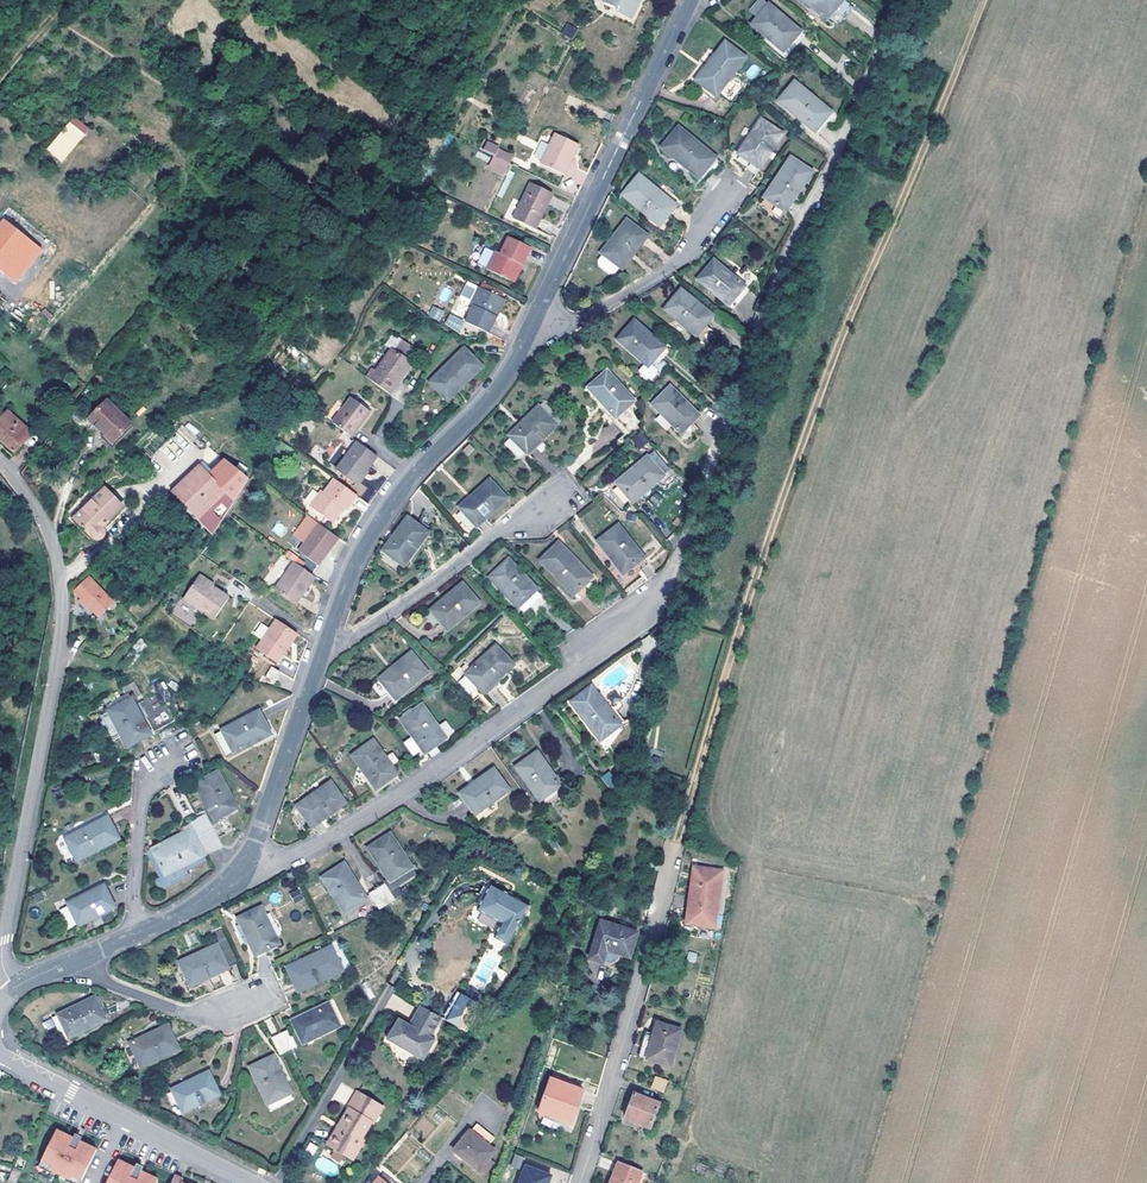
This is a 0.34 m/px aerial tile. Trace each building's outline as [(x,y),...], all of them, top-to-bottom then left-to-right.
[(608,3),(621,9),(619,13),(632,19),(634,15),(637,17),(642,7),(641,1),(641,0),(609,0),(608,3)] [(838,0),(797,0),(825,23),(842,3),(838,0)] [(798,34),(760,1),(750,13),(758,19),(756,21),(752,27),(782,53),(798,34)] [(758,19),(750,13),(748,15),(756,21),(758,19)] [(561,33),(572,39),(578,29),(567,23),(561,33)] [(798,34),(782,53),(786,57),(803,38),(798,34)] [(744,60),(723,44),(694,84),(714,98),(744,60)] [(829,116),(793,85),(776,104),(813,135),(829,116)] [(73,116),(46,149),(62,162),(89,129),(73,116)] [(780,135),(758,122),(736,156),(758,170),(780,135)] [(699,180),(715,160),(678,129),(661,150),(699,180)] [(577,147),(554,135),(539,164),(562,177),(567,167),(564,164),(569,155),(572,157),(577,147)] [(490,141),(489,142),(484,150),(497,156),(500,150),(501,147),(490,141)] [(501,147),(500,150),(497,156),(508,162),(510,159),(512,154),(501,147)] [(564,164),(567,167),(572,157),(569,155),(564,164)] [(491,166),(503,173),(507,167),(508,162),(497,156),(491,166)] [(715,160),(699,180),(703,184),(720,164),(715,160)] [(784,215),(809,175),(788,161),(762,201),(784,215)] [(503,173),(498,183),(503,186),(511,170),(507,167),(503,173)] [(674,208),(638,177),(622,196),(658,226),(674,208)] [(550,195),(528,185),(511,218),(529,227),(535,215),(539,217),(550,195)] [(535,215),(529,227),(533,229),(539,217),(535,215)] [(2,219),(0,221),(0,268),(17,248),(20,250),(28,239),(2,219)] [(645,238),(626,222),(601,253),(602,255),(597,262),(597,266),(609,275),(613,275),(619,268),(621,269),(645,238)] [(531,245),(509,235),(501,251),(495,248),(484,267),(508,279),(517,261),(522,263),(531,245)] [(17,248),(0,268),(0,271),(7,276),(25,255),(20,250),(17,248)] [(517,261),(508,279),(513,282),(522,263),(517,261)] [(743,289),(712,262),(696,281),(727,308),(743,289)] [(483,282),(481,287),(500,297),(503,293),(483,282)] [(481,287),(478,286),(469,303),(473,305),(464,322),(488,334),(496,316),(493,314),(502,298),(500,297),(481,287)] [(743,289),(727,308),(731,311),(747,292),(743,289)] [(708,316),(678,290),(662,310),(692,335),(708,316)] [(493,314),(496,316),(505,299),(502,298),(493,314)] [(427,315),(439,321),(444,311),(432,305),(427,315)] [(449,313),(444,325),(458,332),(464,320),(449,313)] [(662,347),(630,318),(613,338),(644,367),(662,347)] [(386,346),(411,354),(414,344),(390,336),(386,346)] [(479,366),(462,348),(428,382),(446,400),(479,366)] [(368,377),(392,394),(414,364),(393,349),(378,370),(375,368),(368,377)] [(638,409),(604,370),(586,386),(605,410),(602,413),(621,435),(618,438),(622,442),(637,429),(628,419),(638,409)] [(107,380),(97,371),(94,376),(103,385),(107,380)] [(696,416),(668,387),(650,405),(677,434),(696,416)] [(335,424),(351,436),(355,429),(358,431),(371,413),(352,399),(335,424)] [(107,403),(88,421),(98,431),(103,435),(113,444),(131,426),(107,403)] [(554,424),(536,406),(507,434),(520,448),(524,452),(532,445),(538,439),(554,424)] [(98,431),(88,421),(73,408),(65,418),(80,432),(97,433),(98,431)] [(31,434),(6,411),(0,419),(0,440),(3,443),(14,453),(31,434)] [(163,421),(166,429),(175,426),(172,418),(163,421)] [(113,444),(103,435),(100,439),(112,450),(133,428),(131,426),(113,444)] [(635,448),(646,438),(639,431),(628,440),(635,448)] [(514,455),(520,448),(507,434),(506,433),(499,439),(514,455)] [(55,444),(47,438),(41,446),(49,453),(55,444)] [(538,439),(532,445),(538,451),(544,445),(538,439)] [(356,450),(345,464),(340,470),(358,485),(364,476),(367,472),(368,473),(381,457),(378,455),(365,446),(361,442),(356,450)] [(661,475),(645,456),(615,483),(630,501),(661,475)] [(221,459),(205,475),(222,493),(232,502),(247,481),(221,459)] [(196,520),(222,493),(205,475),(197,467),(171,494),(196,520)] [(370,474),(368,473),(367,472),(364,476),(358,485),(360,486),(370,474)] [(360,495),(357,493),(335,478),(326,493),(323,491),(311,508),(334,524),(342,512),(341,511),(344,507),(349,510),(360,495)] [(506,499),(489,481),(460,509),(476,527),(506,499)] [(105,484),(77,513),(97,532),(103,533),(107,532),(109,528),(109,524),(107,520),(124,502),(105,484)] [(212,536),(232,502),(222,493),(196,520),(212,536)] [(427,535),(407,520),(383,552),(403,567),(427,535)] [(338,538),(337,536),(318,523),(299,550),(303,553),(295,565),(311,576),(320,563),(338,538)] [(640,556),(615,524),(596,540),(620,572),(640,556)] [(589,575),(556,541),(538,559),(571,593),(589,575)] [(640,556),(620,572),(625,577),(644,562),(640,556)] [(534,589),(506,560),(488,578),(521,612),(527,606),(535,613),(546,602),(533,589),(534,589)] [(313,578),(311,576),(295,565),(293,564),(274,592),(292,605),(294,606),(313,578)] [(197,573),(194,578),(208,587),(210,584),(212,582),(197,573)] [(589,575),(571,593),(575,597),(593,579),(589,575)] [(112,603),(89,578),(74,591),(81,598),(78,601),(81,604),(84,601),(98,616),(112,603)] [(194,578),(180,599),(213,619),(229,596),(210,584),(208,587),(194,578)] [(477,605),(461,586),(429,611),(445,631),(477,605)] [(132,618),(120,605),(113,611),(125,625),(132,618)] [(258,650),(261,653),(279,665),(299,637),(280,624),(278,622),(258,650)] [(510,665),(493,648),(464,675),(481,693),(510,665)] [(424,672),(407,655),(377,682),(393,700),(424,672)] [(266,680),(274,686),(281,675),(273,670),(266,680)] [(610,714),(588,686),(568,702),(597,739),(617,724),(610,714)] [(159,691),(152,695),(139,701),(155,730),(175,719),(164,700),(160,691),(159,691)] [(150,733),(131,697),(109,710),(128,745),(150,733)] [(443,737),(419,706),(400,721),(424,752),(433,745),(443,737)] [(257,711),(213,734),(225,756),(232,752),(233,753),(269,733),(257,711)] [(610,714),(617,724),(621,721),(614,711),(610,714)] [(395,774),(371,742),(351,757),(375,789),(388,779),(395,774)] [(557,784),(533,751),(514,766),(537,800),(557,784)] [(505,789),(490,769),(458,793),(473,813),(505,789)] [(609,770),(600,778),(611,789),(619,782),(609,770)] [(217,772),(195,784),(213,820),(235,808),(217,772)] [(344,801),(329,781),(296,805),(310,826),(327,814),(344,801)] [(110,811),(68,831),(78,854),(121,834),(110,811)] [(206,855),(215,851),(224,846),(215,830),(208,815),(200,819),(191,823),(198,839),(206,855)] [(155,852),(166,875),(202,857),(191,835),(155,852)] [(374,888),(384,905),(419,884),(388,835),(376,842),(366,848),(387,880),(374,888)] [(362,897),(341,864),(327,873),(319,878),(340,911),(362,897)] [(716,927),(724,870),(695,866),(687,923),(716,927)] [(103,879),(67,896),(77,918),(114,902),(103,879)] [(484,896),(491,884),(485,881),(478,892),(484,896)] [(529,907),(491,884),(484,896),(476,909),(501,923),(493,937),(507,945),(529,907)] [(42,885),(34,888),(37,896),(45,892),(42,885)] [(289,893),(295,903),(304,898),(298,888),(289,893)] [(365,894),(375,910),(384,905),(374,888),(365,894)] [(68,906),(61,908),(68,928),(75,925),(68,906)] [(277,943),(260,906),(238,916),(255,953),(277,943)] [(630,957),(639,931),(602,920),(590,958),(616,966),(620,954),(630,957)] [(239,962),(221,925),(209,930),(216,944),(179,960),(190,984),(239,962)] [(341,968),(330,945),(287,966),(298,988),(341,968)] [(444,1019),(467,1031),(481,1003),(458,992),(444,1019)] [(92,995),(99,1009),(103,1007),(97,993),(92,995)] [(99,1009),(92,995),(46,1018),(57,1040),(103,1018),(99,1009)] [(292,1019),(302,1041),(339,1025),(329,1002),(292,1019)] [(440,1019),(417,1006),(411,1016),(417,1019),(411,1028),(406,1025),(396,1019),(384,1041),(422,1062),(434,1041),(429,1038),(440,1019)] [(417,1019),(411,1016),(406,1025),(411,1028),(417,1019)] [(641,1055),(648,1057),(658,1022),(655,1021),(652,1032),(648,1031),(641,1055)] [(658,1022),(648,1057),(671,1064),(681,1029),(658,1022)] [(176,1046),(165,1024),(129,1041),(140,1064),(176,1046)] [(279,1032),(287,1049),(295,1044),(287,1028),(279,1032)] [(277,1053),(287,1049),(279,1032),(270,1036),(277,1053)] [(288,1092),(271,1054),(248,1065),(265,1102),(288,1092)] [(206,1069),(170,1087),(180,1110),(217,1092),(206,1069)] [(664,1091),(669,1080),(657,1075),(653,1087),(664,1091)] [(572,1123),(584,1089),(552,1077),(539,1111),(572,1123)] [(383,1107),(357,1092),(326,1145),(354,1162),(366,1142),(363,1140),(383,1107)] [(651,1127),(660,1102),(635,1092),(625,1117),(651,1127)] [(71,1132),(54,1125),(39,1156),(50,1160),(49,1164),(52,1165),(66,1171),(69,1173),(70,1170),(81,1174),(95,1143),(78,1135),(70,1154),(62,1151),(71,1132)] [(493,1139),(477,1125),(470,1133),(469,1132),(454,1151),(479,1172),(495,1153),(487,1147),(493,1139)] [(78,1135),(71,1132),(62,1151),(70,1154),(78,1135)] [(522,1168),(526,1156),(516,1152),(512,1165),(522,1168)] [(117,1153),(103,1182),(154,1182),(159,1172),(142,1164),(133,1182),(126,1180),(134,1161),(117,1153)] [(50,1160),(39,1156),(37,1162),(51,1168),(52,1165),(49,1164),(50,1160)] [(142,1164),(134,1161),(126,1180),(133,1182),(142,1164)] [(643,1170),(619,1161),(611,1182),(638,1182),(643,1170)] [(552,1175),(526,1166),(520,1182),(549,1182),(552,1175)] [(69,1173),(66,1171),(65,1174),(79,1180),(81,1174),(70,1170),(69,1173)] [(174,1174),(170,1182),(181,1182),(182,1182),(184,1178),(174,1174)] [(380,1174),(377,1180),(381,1182),(392,1182),(380,1174)]
